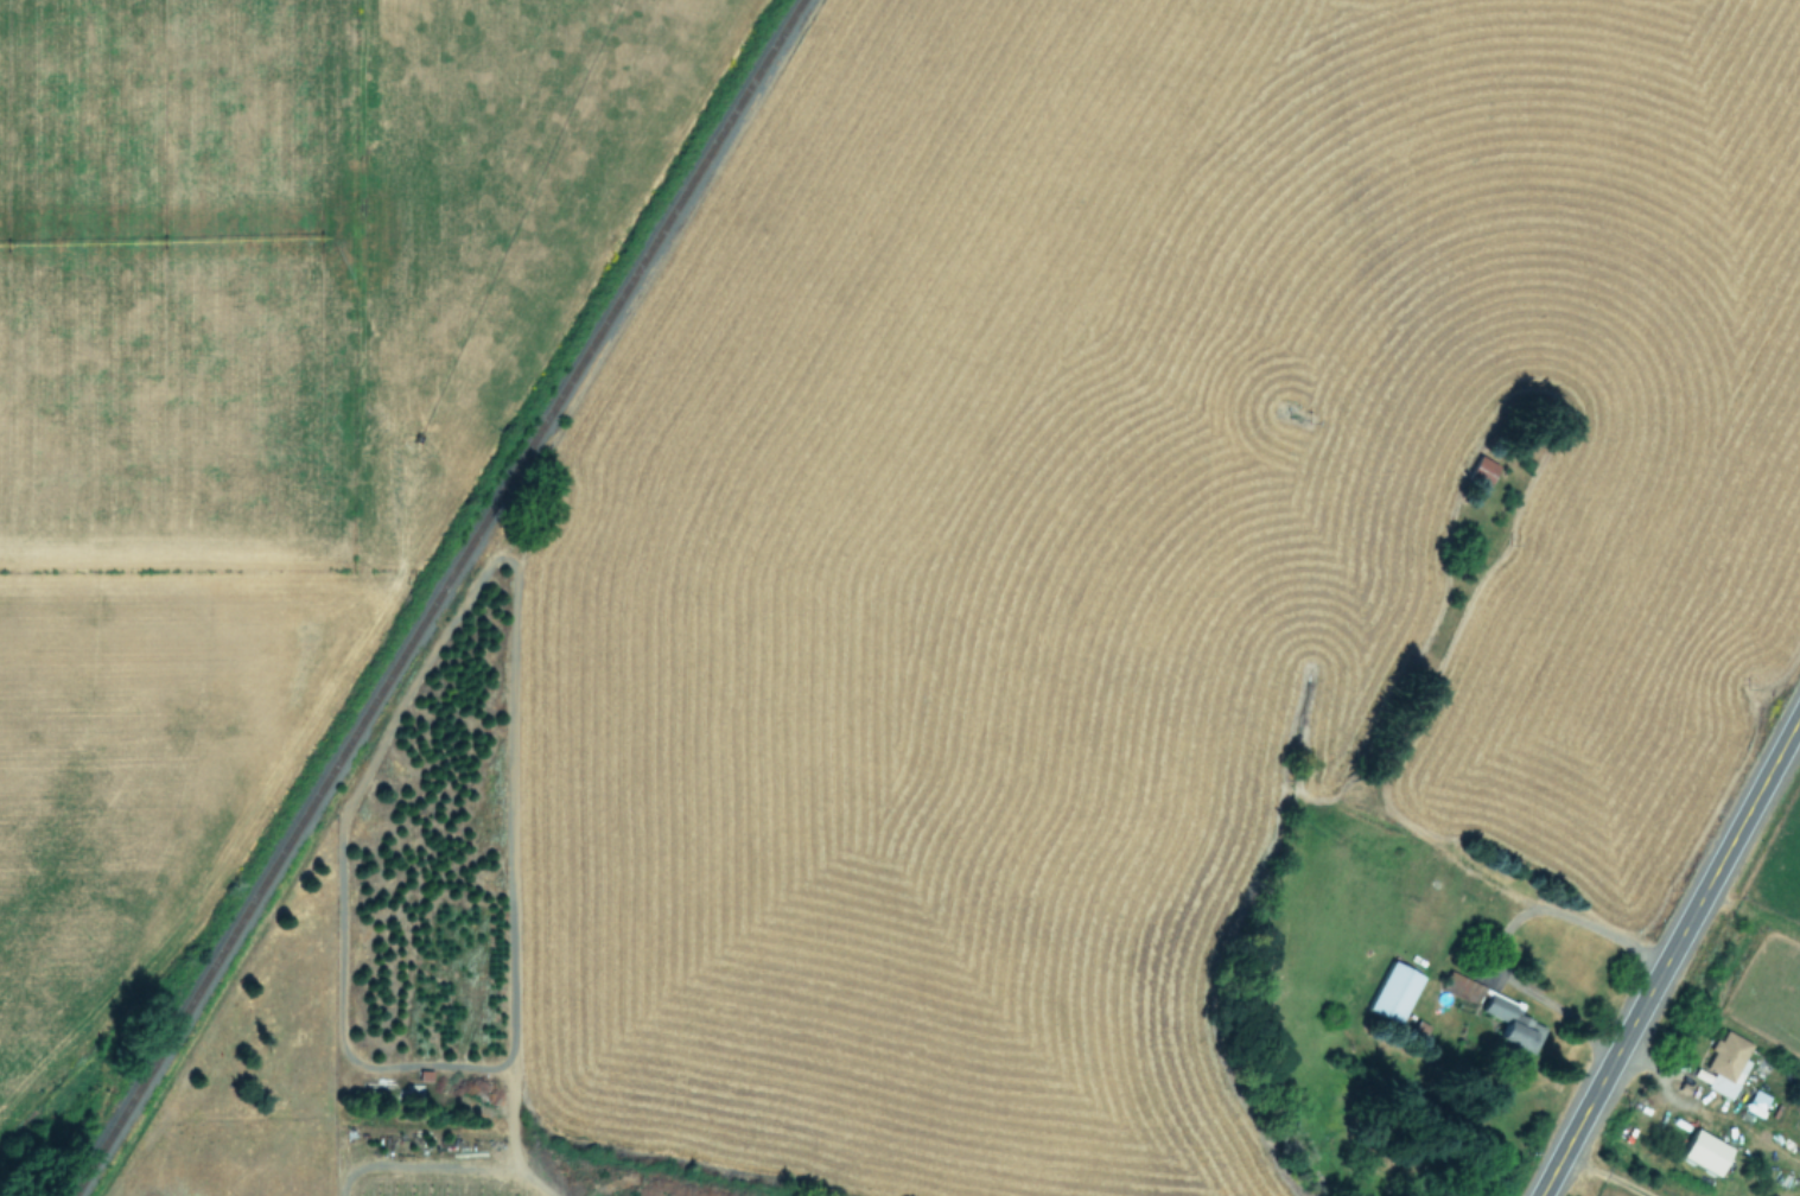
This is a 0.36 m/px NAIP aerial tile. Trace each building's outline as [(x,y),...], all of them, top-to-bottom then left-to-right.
[(1486,492),(1497,465),(1475,456),(1463,484),(1486,492)] [(1363,1010),(1396,1027),(1421,977),(1388,961),(1363,1010)] [(1529,1058),(1546,1021),(1447,975),(1439,991),(1500,1020),(1491,1040),(1529,1058)] [(1704,1090),(1732,1099),(1751,1043),(1718,1031),(1704,1071),(1710,1073),(1704,1090)] [(1713,1178),(1728,1149),(1690,1128),(1674,1157),(1713,1178)]
